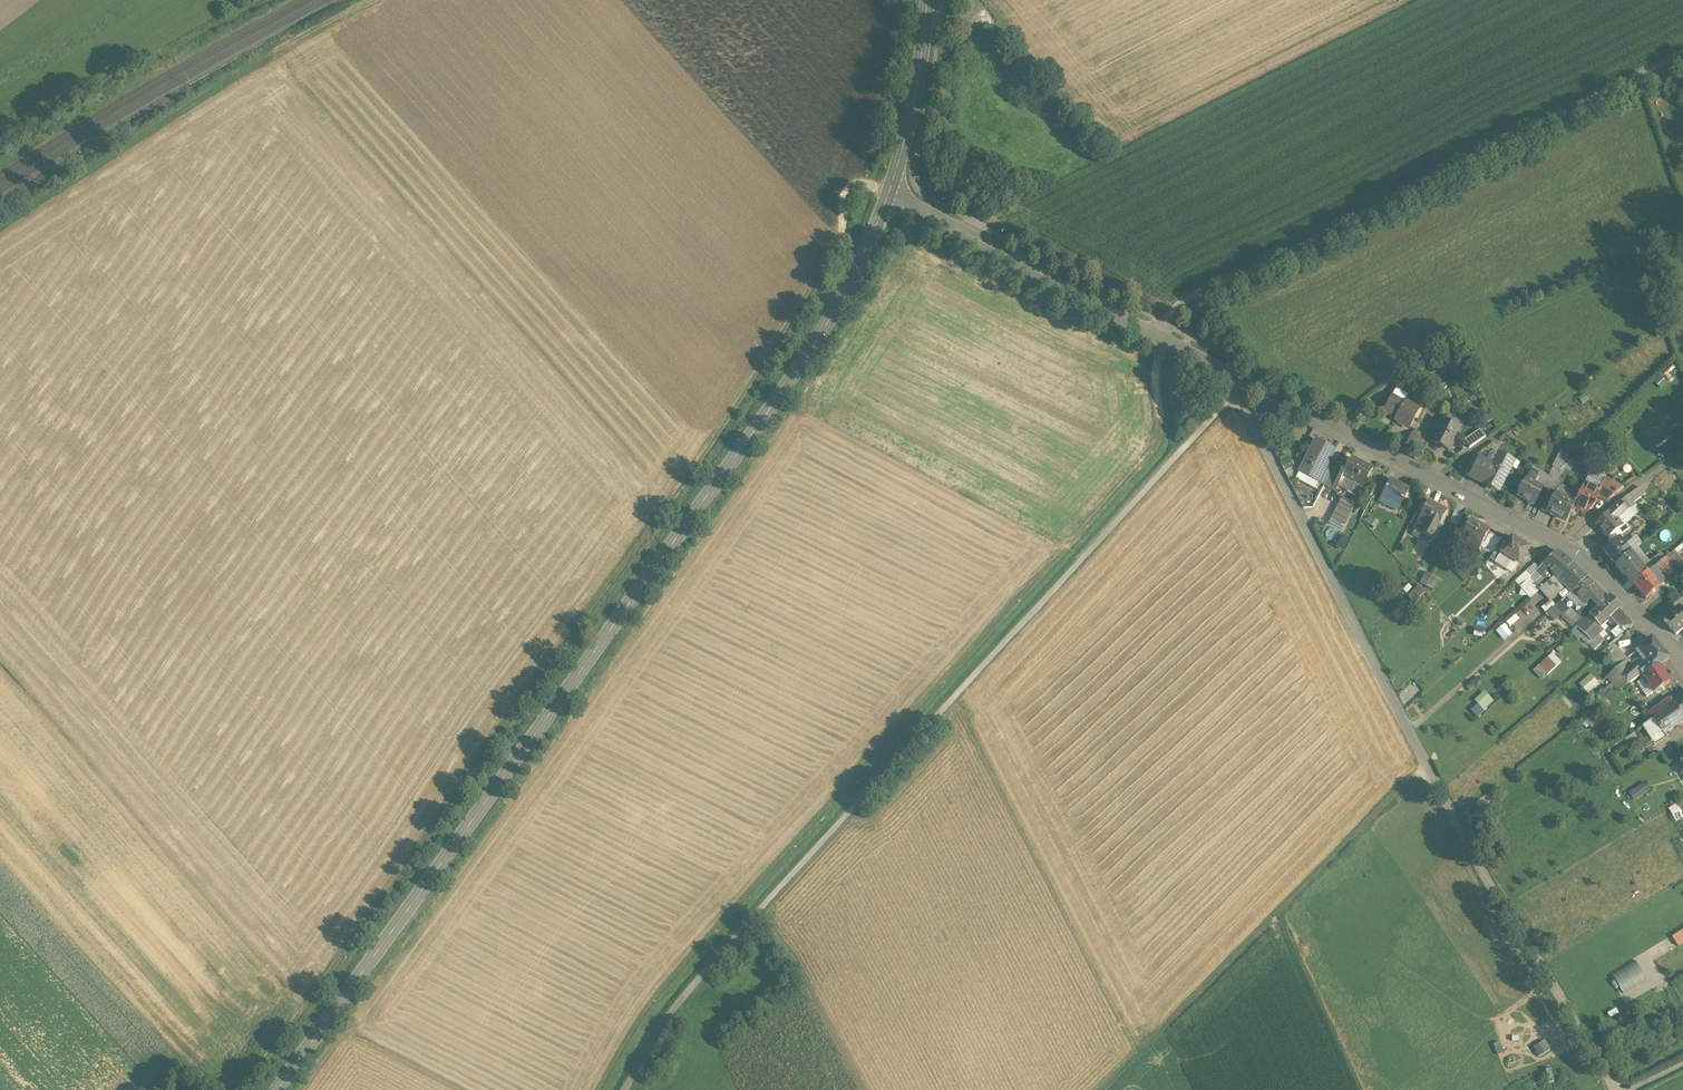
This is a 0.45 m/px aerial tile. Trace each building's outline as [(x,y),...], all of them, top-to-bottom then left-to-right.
[(1419,410),(1404,402),(1402,405),(1390,398),(1383,412),(1395,418),(1394,420),(1409,428),(1419,410)] [(1459,431),(1441,422),(1431,442),(1449,451),(1459,431)] [(1480,430),(1463,441),(1468,449),(1485,437),(1480,430)] [(1424,440),(1412,433),(1405,446),(1418,453),(1424,440)] [(1315,441),(1298,472),(1318,483),(1330,460),(1334,451),(1315,441)] [(1561,471),(1572,458),(1560,450),(1552,466),(1561,471)] [(1492,467),(1479,461),(1471,476),(1492,487),(1494,484),(1499,487),(1512,463),(1498,455),(1492,467)] [(1372,470),(1351,459),(1347,467),(1344,466),(1338,476),(1363,488),(1372,470)] [(1330,460),(1318,483),(1324,486),(1336,464),(1330,460)] [(1559,471),(1553,468),(1547,478),(1554,481),(1559,471)] [(1547,478),(1530,470),(1525,479),(1542,488),(1548,491),(1554,481),(1547,478)] [(1554,481),(1548,491),(1555,494),(1559,486),(1564,474),(1559,471),(1554,481)] [(1542,488),(1525,479),(1517,496),(1534,505),(1542,488)] [(1598,491),(1585,484),(1578,496),(1579,496),(1574,504),(1573,507),(1585,514),(1595,504),(1593,503),(1597,496),(1606,501),(1621,488),(1605,479),(1598,491)] [(1408,491),(1389,481),(1378,502),(1391,509),(1393,505),(1399,509),(1408,491)] [(1559,486),(1555,494),(1574,504),(1578,496),(1559,486)] [(1639,487),(1628,495),(1633,502),(1645,494),(1639,487)] [(1548,491),(1540,509),(1546,511),(1555,494),(1548,491)] [(1574,504),(1555,494),(1546,511),(1565,522),(1573,507),(1574,504)] [(1633,502),(1628,495),(1620,501),(1627,510),(1617,518),(1622,525),(1624,524),(1636,514),(1644,508),(1640,502),(1635,506),(1633,503),(1633,502)] [(1431,500),(1423,496),(1416,509),(1422,512),(1427,503),(1430,504),(1431,500)] [(1354,505),(1341,499),(1329,522),(1342,529),(1354,505)] [(1609,510),(1595,524),(1607,538),(1608,537),(1622,525),(1617,518),(1627,510),(1620,501),(1609,510)] [(1430,504),(1427,503),(1422,512),(1418,520),(1426,524),(1437,530),(1446,512),(1430,504)] [(1463,516),(1454,511),(1448,523),(1457,528),(1463,516)] [(1426,524),(1418,520),(1413,529),(1421,534),(1426,524)] [(1488,531),(1470,520),(1468,524),(1465,522),(1462,528),(1465,530),(1460,538),(1479,548),(1488,532),(1488,531)] [(1437,530),(1426,524),(1421,534),(1432,539),(1437,530)] [(1622,525),(1608,537),(1612,542),(1618,538),(1628,530),(1624,524),(1622,525)] [(1501,539),(1488,532),(1479,548),(1492,556),(1497,547),(1496,547),(1501,539)] [(1510,537),(1504,534),(1501,539),(1496,547),(1502,551),(1510,537)] [(1528,548),(1510,537),(1502,551),(1500,555),(1511,562),(1509,566),(1516,569),(1528,548)] [(1634,537),(1624,546),(1630,553),(1640,544),(1634,537)] [(1612,542),(1602,550),(1615,565),(1630,553),(1624,546),(1618,538),(1612,542)] [(1572,564),(1557,551),(1536,571),(1541,576),(1547,571),(1554,577),(1557,579),(1572,564)] [(1646,573),(1630,553),(1615,565),(1623,576),(1624,576),(1632,586),(1646,573)] [(1664,559),(1656,566),(1655,566),(1659,571),(1667,580),(1682,565),(1672,553),(1664,559)] [(1660,554),(1651,561),(1656,566),(1664,559),(1660,554)] [(1588,577),(1572,564),(1557,579),(1564,586),(1571,593),(1573,592),(1587,578),(1588,577)] [(1646,573),(1632,586),(1640,594),(1639,595),(1640,595),(1641,597),(1642,598),(1643,597),(1645,599),(1658,587),(1650,578),(1659,571),(1655,566),(1646,573)] [(1541,576),(1534,582),(1525,572),(1515,582),(1520,588),(1525,583),(1535,594),(1540,590),(1547,583),(1541,576)] [(1431,576),(1425,573),(1420,584),(1426,587),(1431,576)] [(1557,579),(1554,577),(1547,583),(1540,590),(1548,600),(1556,592),(1557,593),(1564,586),(1557,579)] [(1606,599),(1587,578),(1573,592),(1585,605),(1590,600),(1597,608),(1606,599)] [(1416,580),(1409,587),(1415,594),(1423,587),(1420,584),(1416,580)] [(1621,608),(1609,596),(1606,599),(1597,608),(1589,616),(1587,616),(1600,628),(1610,619),(1618,629),(1627,620),(1619,611),(1621,609),(1621,608)] [(1550,601),(1541,609),(1546,614),(1555,606),(1550,601)] [(1663,621),(1675,634),(1682,628),(1682,613),(1678,608),(1663,621)] [(1582,621),(1570,609),(1561,617),(1573,629),(1582,621)] [(1600,628),(1587,616),(1587,617),(1582,621),(1573,629),(1570,632),(1578,640),(1581,638),(1587,645),(1587,644),(1594,650),(1604,641),(1598,634),(1602,630),(1600,628)] [(1627,620),(1618,629),(1621,632),(1623,634),(1632,626),(1627,620)] [(1502,623),(1493,630),(1502,641),(1510,635),(1502,623)] [(1669,659),(1650,638),(1634,652),(1643,664),(1650,672),(1658,666),(1669,659)] [(1617,648),(1606,657),(1616,668),(1626,659),(1617,648)] [(1560,663),(1552,654),(1547,658),(1556,667),(1560,663)] [(1547,658),(1538,667),(1545,674),(1547,676),(1556,667),(1547,658)] [(1616,668),(1605,677),(1611,684),(1595,697),(1601,705),(1602,704),(1605,701),(1606,701),(1641,675),(1642,677),(1650,672),(1643,664),(1636,669),(1626,659),(1616,668)] [(1650,672),(1642,677),(1653,693),(1669,682),(1658,666),(1650,672)] [(1545,674),(1538,667),(1533,672),(1540,679),(1545,674)] [(1589,673),(1577,685),(1587,695),(1598,683),(1589,673)] [(1483,693),(1473,703),(1483,714),(1493,703),(1483,693)] [(1673,704),(1682,718),(1682,698),(1673,704)] [(1669,699),(1652,711),(1656,716),(1673,704),(1669,699)] [(1654,717),(1664,733),(1665,733),(1682,720),(1682,718),(1673,704),(1656,716),(1654,717)] [(1652,711),(1643,717),(1647,723),(1654,717),(1656,716),(1652,711)] [(1664,733),(1654,717),(1647,723),(1641,727),(1648,738),(1654,746),(1668,737),(1665,733),(1664,733)] [(1645,781),(1628,792),(1634,801),(1651,790),(1645,781)] [(1661,805),(1651,812),(1655,817),(1665,810),(1661,805)] [(1669,811),(1675,823),(1682,818),(1677,806),(1669,811)] [(1658,959),(1682,947),(1677,937),(1653,949),(1658,959)] [(1540,1056),(1553,1051),(1549,1040),(1536,1045),(1540,1056)]
